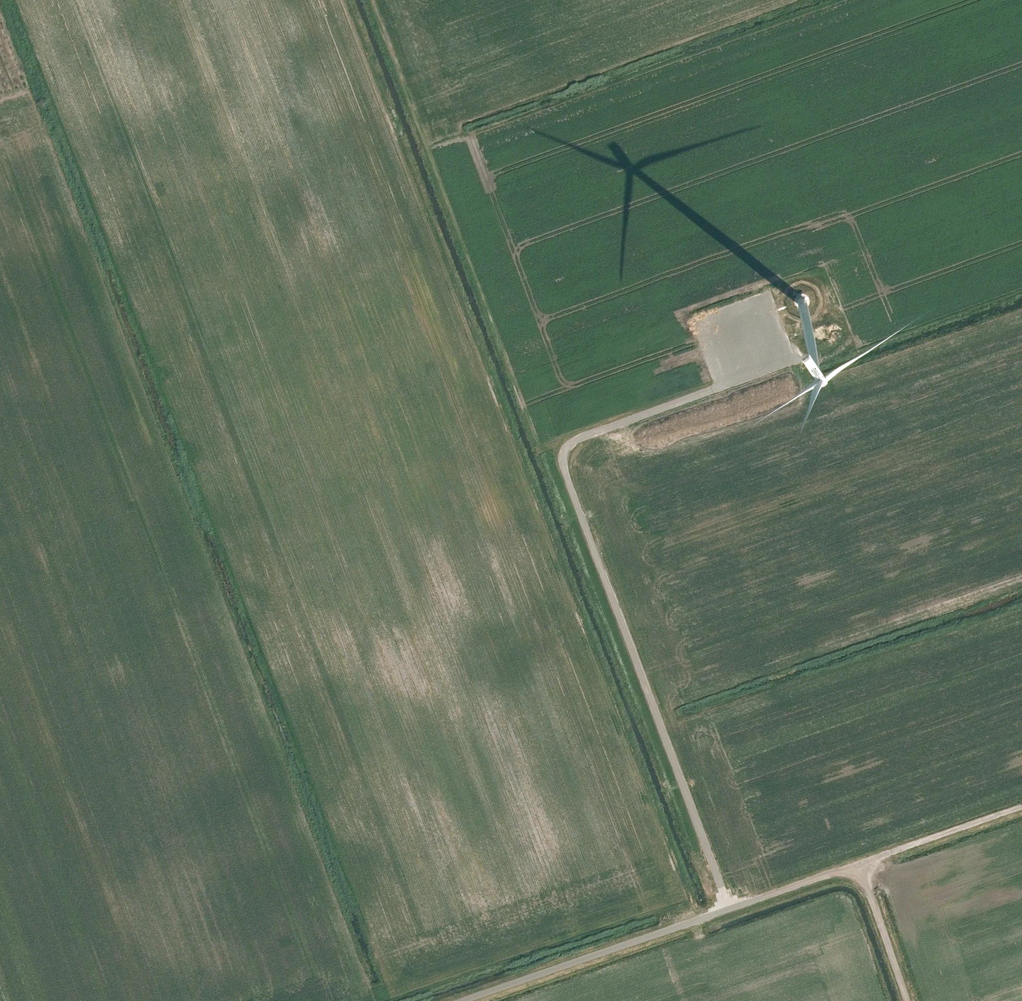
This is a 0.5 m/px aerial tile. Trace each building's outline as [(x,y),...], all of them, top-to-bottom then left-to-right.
[(807,301),(807,300),(807,299),(806,299),(806,298),(805,297),(804,297),(803,296),(802,296),(801,296),(800,296),(799,297),(798,297),(798,298),(797,299),(797,300),(797,301),(797,302),(797,303),(797,304),(798,305),(799,305),(799,306),(800,306),(801,306),(802,306),(803,306),(804,306),(805,305),(806,304),(806,303),(807,303),(807,302),(807,301)]
